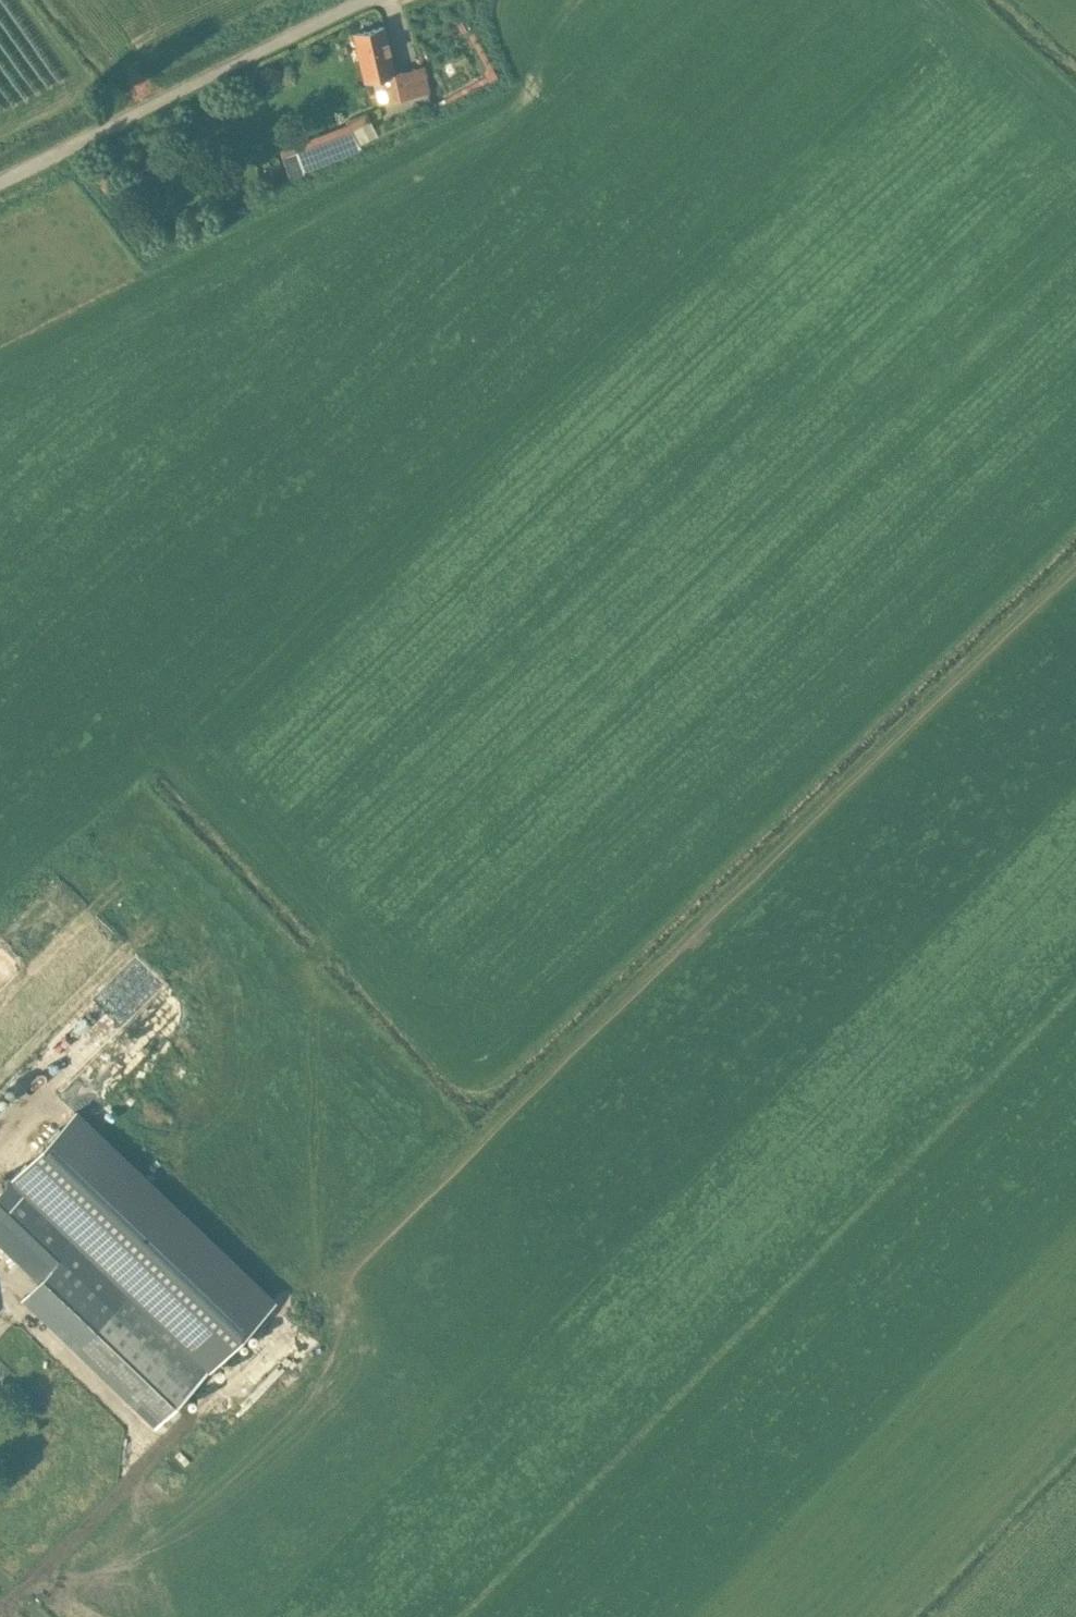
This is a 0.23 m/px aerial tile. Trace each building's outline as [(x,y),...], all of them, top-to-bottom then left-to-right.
[(384,26),(354,33),(365,81),(374,79),(379,102),(421,92),(416,68),(394,72),(384,26)] [(463,52),(453,56),(457,64),(467,59),(463,52)] [(352,124),(295,146),(303,169),(362,147),(358,136),(357,137),(352,124)] [(74,1111),(13,1176),(211,1365),(273,1300),(74,1111)] [(0,1189),(0,1242),(40,1281),(26,1296),(157,1421),(211,1365),(13,1176),(0,1189)] [(31,1394),(19,1406),(28,1416),(40,1403),(31,1394)]
